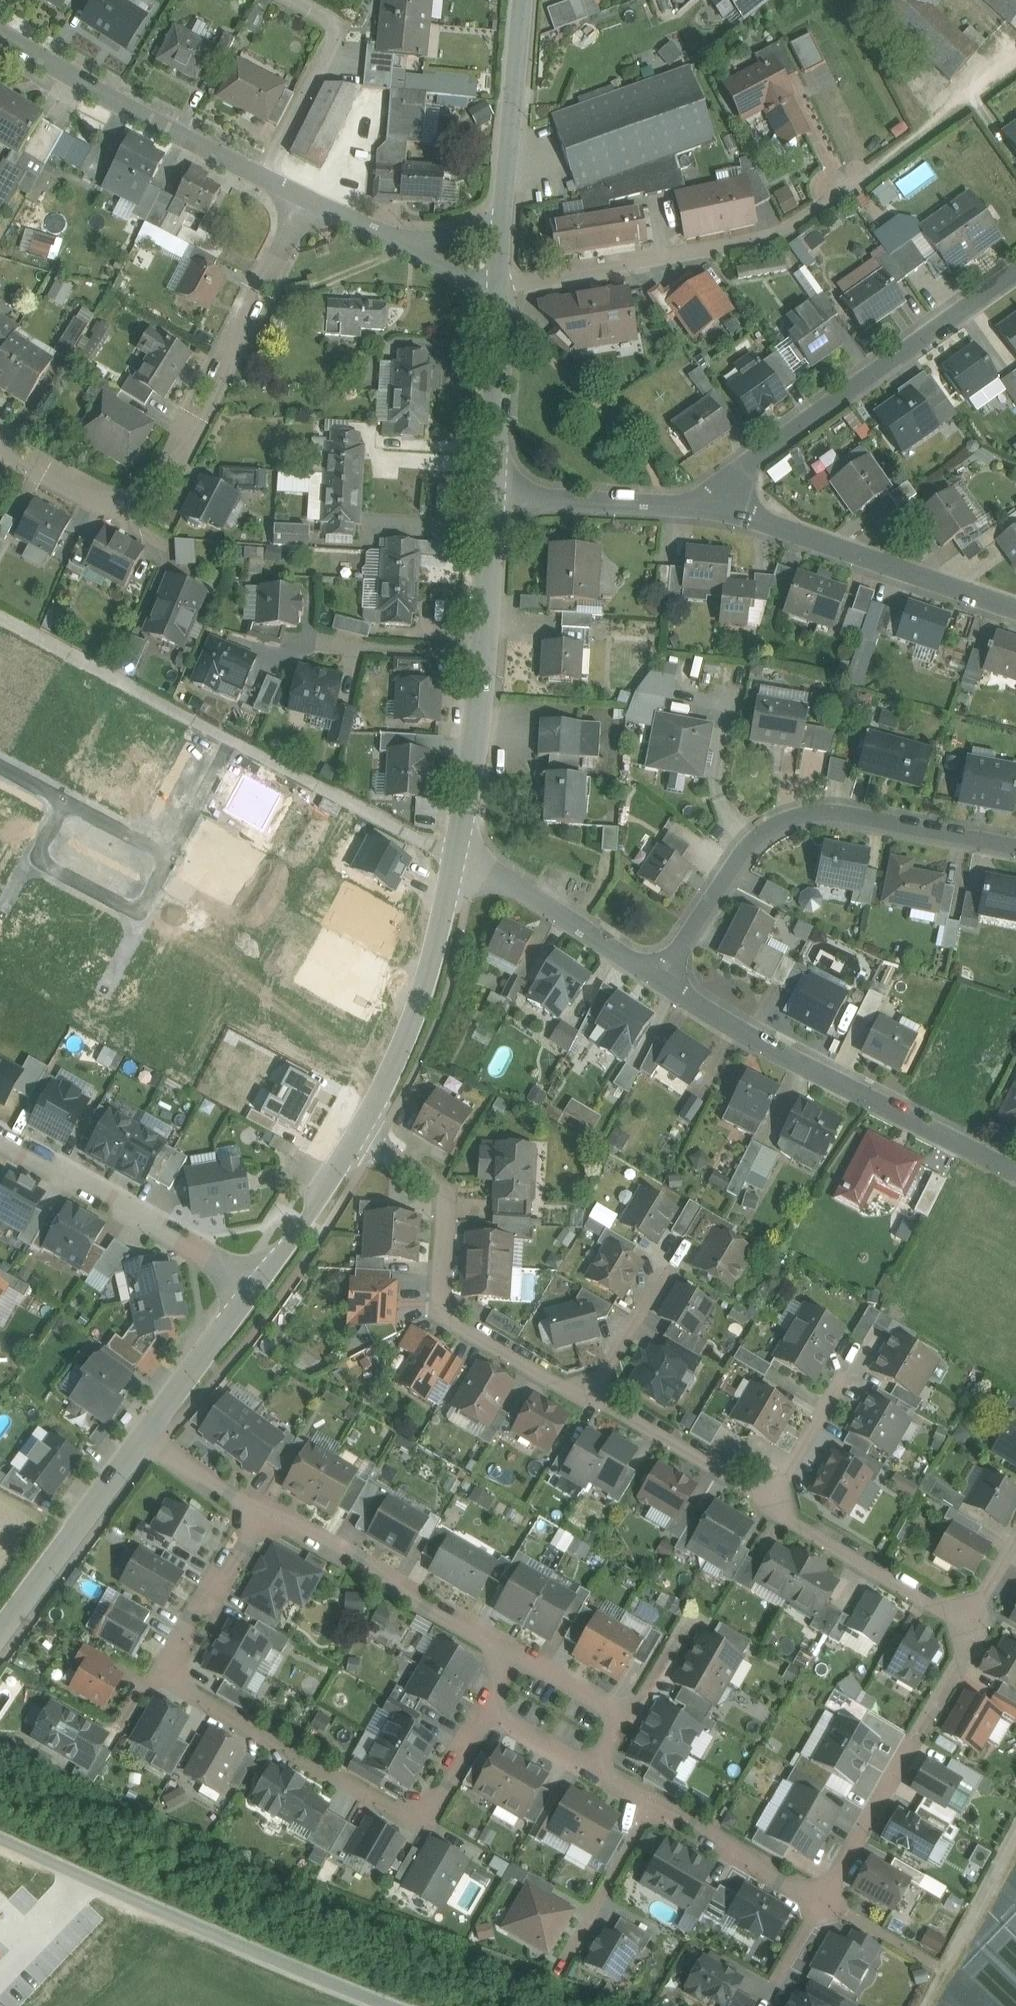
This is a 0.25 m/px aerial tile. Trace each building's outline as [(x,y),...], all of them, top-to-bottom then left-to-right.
[(61,8),(66,0),(48,0),(61,8)] [(94,3),(83,21),(123,47),(143,17),(117,0),(96,0),(94,3)] [(384,21),(426,26),(428,0),(386,0),(384,21)] [(547,8),(555,30),(588,18),(582,0),(570,0),(547,8)] [(724,18),(736,8),(746,19),(771,0),(710,0),(724,18)] [(922,0),(899,0),(883,18),(915,49),(950,82),(978,53),(976,51),(961,37),(932,10),(922,0)] [(932,10),(941,0),(922,0),(932,10)] [(983,1),(1010,25),(1015,18),(1015,0),(984,0),(983,1)] [(255,8),(244,30),(257,36),(268,15),(255,8)] [(426,26),(384,21),(382,45),(381,53),(394,54),(427,57),(427,56),(423,56),(426,26)] [(191,36),(175,28),(159,61),(195,80),(210,51),(189,40),(191,36)] [(985,42),(970,28),(961,37),(976,51),(985,42)] [(225,34),(214,55),(224,60),(235,40),(225,34)] [(806,73),(825,63),(811,34),(792,43),(806,73)] [(781,43),(755,57),(762,69),(772,63),(783,83),(797,76),(781,43)] [(382,45),(368,44),(364,77),(391,79),(394,54),(381,53),(382,45)] [(950,82),(915,49),(903,63),(937,96),(950,82)] [(284,86),(237,63),(219,98),(266,122),(282,90),(284,86)] [(783,83),(772,63),(762,69),(725,87),(743,120),(764,109),(778,135),(774,138),(771,143),(771,147),(772,152),(775,156),(780,159),(785,159),(790,158),(793,155),(796,150),(796,145),(795,140),(806,134),(787,97),(789,95),(783,83)] [(689,68),(554,116),(553,116),(552,116),(578,194),(578,195),(580,195),(642,180),(681,171),(681,169),(678,170),(674,157),(714,143),(717,142),(695,83),(694,83),(689,68)] [(391,79),(364,77),(363,88),(390,91),(391,79)] [(326,85),(291,155),(320,169),(360,89),(326,85)] [(282,90),(266,122),(277,127),(294,95),(282,90)] [(422,94),(393,91),(392,104),(421,106),(422,94)] [(15,146),(20,149),(17,154),(18,155),(29,137),(39,143),(50,125),(16,104),(15,106),(0,96),(0,137),(15,146)] [(421,106),(392,104),(389,140),(378,152),(406,154),(407,143),(422,144),(425,107),(421,106)] [(39,143),(30,159),(44,168),(64,134),(50,125),(39,143)] [(1006,138),(1015,152),(1015,131),(1006,138)] [(38,179),(44,168),(30,159),(39,143),(29,137),(18,155),(17,154),(20,149),(15,146),(6,160),(28,172),(38,179)] [(148,146),(132,137),(115,169),(147,186),(148,185),(161,159),(146,151),(148,146)] [(406,154),(378,152),(376,166),(404,167),(405,165),(406,165),(406,154)] [(6,160),(0,172),(0,223),(18,189),(28,172),(6,160)] [(404,167),(376,166),(375,183),(376,183),(375,199),(441,204),(443,168),(406,165),(405,165),(404,167)] [(175,199),(167,214),(180,220),(187,206),(207,216),(221,189),(206,181),(209,176),(191,168),(175,199)] [(681,171),(642,180),(645,193),(646,196),(685,187),(681,171)] [(770,201),(755,171),(742,174),(743,180),(745,180),(752,210),(770,201)] [(38,179),(28,172),(18,189),(29,195),(38,179)] [(642,180),(580,195),(583,208),(645,193),(642,180)] [(743,180),(712,187),(713,191),(677,199),(686,239),(755,224),(752,210),(745,180),(743,180)] [(148,185),(147,186),(137,205),(132,216),(146,223),(161,192),(148,185)] [(175,199),(161,192),(146,223),(159,230),(167,214),(175,199)] [(954,217),(926,237),(951,273),(999,238),(969,196),(950,211),(954,217)] [(137,205),(123,198),(117,208),(132,216),(137,205)] [(639,210),(553,224),(558,256),(644,242),(639,210)] [(159,230),(177,239),(182,227),(185,223),(180,220),(167,214),(159,230)] [(169,254),(177,239),(159,230),(146,223),(138,238),(169,254)] [(225,245),(198,230),(196,234),(182,227),(177,239),(195,249),(217,261),(225,245)] [(30,255),(58,260),(62,238),(34,233),(30,255)] [(912,241),(889,257),(905,279),(927,263),(912,241)] [(217,261),(195,249),(189,260),(194,263),(194,262),(212,271),(217,261)] [(889,257),(886,253),(874,262),(883,274),(884,274),(894,287),(905,279),(889,257)] [(190,263),(183,260),(168,290),(174,293),(190,263)] [(194,263),(177,295),(207,311),(224,278),(212,271),(194,262),(194,263)] [(883,274),(847,300),(866,328),(904,301),(894,287),(884,274),(883,274)] [(682,280),(663,293),(677,316),(690,335),(698,329),(700,331),(704,331),(713,325),(713,321),(712,319),(728,307),(707,277),(689,290),(682,280)] [(63,303),(70,287),(57,281),(50,298),(63,303)] [(663,293),(659,287),(647,295),(667,323),(677,316),(663,293)] [(627,289),(588,295),(593,327),(596,347),(615,344),(615,340),(635,336),(627,289)] [(838,316),(823,294),(810,303),(826,324),(838,316)] [(588,295),(566,299),(567,307),(565,307),(569,331),(593,327),(588,295)] [(566,299),(538,303),(540,312),(557,329),(579,350),(596,347),(593,327),(569,331),(565,307),(567,307),(566,299)] [(350,303),(328,302),(327,311),(326,333),(326,334),(347,336),(350,303)] [(386,304),(350,302),(350,303),(347,336),(358,337),(359,328),(384,330),(386,304)] [(826,324),(810,303),(792,316),(801,329),(789,338),(810,368),(841,346),(826,324)] [(327,311),(316,310),(314,333),(326,333),(327,311)] [(11,339),(12,339),(15,334),(18,328),(0,317),(0,357),(11,339)] [(75,318),(53,352),(67,360),(88,326),(75,318)] [(93,318),(78,349),(94,357),(110,326),(93,318)] [(1002,332),(1015,351),(1015,322),(1002,332)] [(579,350),(557,329),(549,338),(571,359),(579,350)] [(189,355),(151,331),(139,349),(150,356),(136,379),(135,380),(153,392),(163,398),(189,355)] [(11,339),(0,357),(0,390),(2,391),(5,386),(28,400),(51,363),(12,339),(11,339)] [(975,348),(944,370),(965,399),(966,398),(972,407),(976,407),(979,406),(983,406),(988,403),(989,399),(1003,389),(999,383),(995,377),(975,348)] [(427,353),(398,351),(398,364),(393,363),(393,364),(381,363),(379,393),(391,394),(429,396),(431,366),(426,365),(427,353)] [(797,383),(776,353),(760,365),(781,394),(797,383)] [(760,365),(759,366),(752,356),(736,367),(744,378),(729,389),(752,422),(764,413),(772,408),(772,407),(784,398),(781,394),(760,365)] [(699,369),(688,376),(703,398),(714,390),(699,369)] [(1012,374),(999,383),(1003,389),(1015,407),(1015,379),(1012,374)] [(136,379),(131,376),(121,391),(121,392),(145,406),(153,392),(135,380),(136,379)] [(98,377),(87,393),(98,400),(102,394),(115,402),(121,392),(121,391),(98,377)] [(956,414),(929,377),(909,391),(911,395),(913,393),(937,428),(956,414)] [(909,391),(874,416),(901,453),(937,428),(913,393),(911,395),(909,391)] [(115,402),(102,394),(98,400),(90,414),(97,419),(84,439),(121,463),(130,449),(137,453),(154,426),(115,402)] [(429,396),(391,394),(390,423),(394,424),(393,436),(422,438),(423,426),(427,426),(429,396)] [(728,431),(707,401),(674,425),(674,426),(678,424),(697,451),(694,454),(695,455),(728,431)] [(390,423),(383,423),(382,435),(393,436),(394,424),(390,423)] [(360,434),(331,433),(331,445),(326,445),(324,475),(362,477),(364,447),(360,447),(360,434)] [(628,449),(619,455),(627,468),(636,462),(628,449)] [(865,458),(833,481),(856,514),(889,491),(865,458)] [(258,471),(222,469),(221,483),(219,488),(235,497),(239,490),(257,491),(258,471)] [(278,491),(312,492),(312,475),(278,474),(278,491)] [(362,477),(324,475),(321,524),(326,524),(325,536),(354,538),(355,525),(359,526),(362,477)] [(219,488),(203,480),(195,495),(193,494),(187,506),(189,507),(184,517),(186,518),(187,524),(197,528),(202,527),(204,528),(207,523),(220,529),(236,497),(219,488)] [(907,483),(889,496),(898,509),(916,496),(907,483)] [(974,525),(950,491),(919,513),(943,547),(953,541),(974,526),(974,525)] [(71,520),(34,501),(15,538),(51,558),(71,520)] [(5,516),(0,525),(0,540),(4,542),(15,521),(5,516)] [(974,526),(953,541),(961,552),(975,543),(982,538),(974,526)] [(309,529),(274,527),(274,545),(309,547),(309,529)] [(982,538),(975,543),(982,553),(998,542),(1005,537),(998,527),(982,538)] [(998,542),(998,544),(999,543),(1015,567),(1015,529),(1005,537),(998,542)] [(143,551),(104,531),(96,547),(85,566),(86,567),(124,587),(143,551)] [(96,547),(80,539),(69,564),(84,572),(86,567),(85,566),(96,547)] [(176,564),(196,564),(196,540),(176,539),(176,564)] [(416,542),(387,540),(386,552),(382,552),(380,582),(418,584),(420,554),(415,554),(416,542)] [(280,560),(281,546),(266,545),(265,560),(280,560)] [(249,567),(263,567),(264,547),(249,547),(249,567)] [(598,552),(551,549),(548,600),(550,600),(577,601),(577,615),(592,616),(592,617),(603,617),(603,614),(602,614),(603,603),(595,603),(598,552)] [(727,553),(687,549),(685,569),(683,588),(686,588),(686,585),(705,586),(704,590),(723,591),(724,591),(725,584),(727,553)] [(801,574),(778,565),(774,577),(771,589),(790,596),(792,591),(794,592),(800,575),(801,575),(801,574)] [(670,568),(659,567),(656,590),(668,591),(670,568)] [(685,569),(670,568),(668,591),(668,599),(682,601),(683,588),(685,569)] [(774,577),(755,575),(754,587),(753,602),(767,603),(771,589),(774,577)] [(801,575),(800,575),(794,592),(792,591),(790,596),(785,612),(832,629),(845,591),(801,575)] [(204,593),(169,578),(158,603),(194,619),(204,593)] [(418,584),(380,582),(378,611),(366,610),(366,619),(370,624),(411,626),(411,614),(416,614),(418,584)] [(754,587),(725,584),(724,591),(723,591),(720,623),(747,625),(749,610),(752,610),(753,602),(754,587)] [(299,589),(260,587),(257,622),(257,626),(286,628),(297,628),(298,614),(301,614),(302,600),(299,600),(299,589)] [(577,601),(550,600),(549,613),(562,614),(577,615),(577,601)] [(194,619),(158,603),(145,633),(181,648),(194,619)] [(948,618),(909,604),(905,615),(897,638),(937,652),(948,618)] [(905,615),(883,607),(874,633),(887,638),(888,635),(897,638),(905,615)] [(577,615),(562,614),(562,628),(590,630),(592,630),(592,617),(592,616),(577,615)] [(371,628),(336,618),(333,630),(368,639),(371,628)] [(286,628),(257,626),(257,622),(250,622),(246,636),(281,645),(286,628)] [(590,630),(562,628),(561,644),(545,643),(543,680),(579,682),(579,680),(587,681),(590,630)] [(996,634),(988,655),(983,669),(985,670),(1015,681),(1015,641),(996,634)] [(256,659),(212,641),(193,684),(215,693),(220,681),(243,691),(256,659)] [(973,650),(963,678),(979,684),(985,670),(983,669),(988,655),(973,650)] [(431,661),(395,659),(394,672),(406,673),(405,684),(435,686),(436,674),(430,673),(431,661)] [(340,678),(300,669),(291,710),(314,715),(315,712),(331,715),(340,678)] [(282,684),(267,677),(253,710),(268,716),(282,684)] [(405,684),(399,684),(398,704),(402,708),(401,720),(405,724),(417,725),(421,721),(437,722),(439,686),(405,684)] [(808,707),(757,699),(750,740),(801,749),(801,748),(805,727),(808,707)] [(353,712),(338,708),(329,743),(345,747),(353,712)] [(309,717),(307,726),(330,730),(331,721),(309,717)] [(711,727),(657,717),(652,742),(662,744),(657,770),(701,778),(711,727)] [(600,725),(540,722),(538,757),(558,758),(578,759),(598,760),(600,725)] [(835,732),(805,727),(801,748),(831,753),(835,732)] [(417,737),(381,734),(380,753),(390,754),(390,752),(416,754),(417,737)] [(931,751),(868,734),(868,736),(862,734),(858,750),(863,751),(858,771),(921,788),(931,751)] [(416,754),(390,752),(390,754),(388,796),(425,799),(426,781),(430,782),(431,766),(427,766),(428,754),(416,754)] [(578,759),(558,758),(557,777),(546,776),(543,825),(582,827),(585,779),(577,778),(578,759)] [(847,784),(850,761),(831,759),(828,781),(847,784)] [(967,760),(959,802),(975,805),(975,807),(991,810),(992,808),(1013,812),(1015,798),(1015,770),(967,760)] [(618,829),(603,828),(602,851),(617,852),(618,829)] [(690,847),(669,833),(659,848),(680,862),(690,847)] [(868,854),(825,845),(818,882),(854,889),(861,890),(865,870),(868,854)] [(659,848),(658,847),(657,848),(658,849),(640,877),(639,877),(638,878),(670,899),(671,898),(670,897),(689,869),(690,870),(690,869),(680,862),(659,848)] [(912,863),(892,859),(891,868),(890,867),(883,903),(937,914),(938,913),(943,886),(945,879),(910,872),(912,863)] [(865,870),(861,890),(854,889),(851,903),(870,907),(877,872),(865,870)] [(986,877),(982,896),(979,913),(980,913),(1015,920),(1015,883),(986,877)] [(768,881),(759,898),(782,910),(791,892),(768,881)] [(955,888),(943,886),(938,913),(949,915),(955,888)] [(801,892),(804,912),(823,909),(820,889),(801,892)] [(982,896),(966,893),(961,919),(978,922),(980,913),(979,913),(982,896)] [(775,922),(742,906),(728,935),(734,938),(723,958),(771,982),(784,957),(788,948),(767,938),(775,922)] [(533,937),(503,922),(488,951),(518,966),(533,937)] [(589,977),(571,965),(572,963),(556,953),(537,982),(557,996),(571,1005),(589,977)] [(784,957),(771,982),(783,988),(796,963),(784,957)] [(796,963),(783,988),(796,995),(809,969),(796,963)] [(523,982),(512,976),(501,998),(512,1003),(523,982)] [(557,996),(537,982),(530,992),(551,1006),(557,996)] [(838,999),(807,983),(790,1016),(821,1032),(838,999)] [(884,997),(869,990),(857,1016),(871,1023),(884,997)] [(512,1003),(501,998),(491,993),(486,1005),(507,1015),(512,1003)] [(633,1008),(616,997),(598,1025),(609,1033),(599,1048),(621,1062),(637,1037),(650,1018),(652,1016),(635,1005),(633,1008)] [(650,1018),(637,1037),(652,1047),(656,1039),(662,1026),(650,1018)] [(896,1029),(879,1020),(863,1053),(899,1071),(915,1038),(914,1037),(919,1027),(902,1018),(896,1029)] [(669,1047),(658,1064),(660,1066),(689,1085),(708,1056),(696,1047),(697,1045),(678,1033),(669,1047)] [(594,1045),(578,1034),(569,1052),(583,1062),(594,1045)] [(669,1047),(656,1039),(652,1047),(640,1071),(651,1078),(660,1066),(658,1064),(669,1047)] [(0,1062),(0,1104),(4,1106),(22,1074),(0,1062)] [(629,1091),(639,1070),(622,1063),(613,1084),(629,1091)] [(52,1084),(54,1085),(56,1080),(45,1074),(28,1105),(38,1111),(52,1084)] [(746,1074),(732,1103),(731,1103),(722,1121),(755,1137),(764,1119),(763,1119),(778,1090),(746,1074)] [(31,1124),(66,1142),(87,1104),(76,1098),(78,1094),(65,1088),(63,1091),(54,1085),(52,1084),(38,1111),(31,1124)] [(1000,1117),(1015,1125),(1015,1084),(1000,1117)] [(436,1092),(412,1132),(447,1153),(471,1112),(436,1092)] [(596,1130),(603,1113),(570,1100),(563,1117),(596,1130)] [(823,1116),(798,1103),(780,1139),(805,1152),(799,1163),(815,1172),(841,1122),(824,1113),(823,1116)] [(92,1144),(109,1113),(99,1107),(82,1138),(92,1144)] [(115,1170),(138,1128),(109,1113),(92,1144),(87,1154),(115,1170)] [(138,1128),(115,1170),(142,1185),(147,1177),(164,1145),(165,1144),(138,1128)] [(921,1162),(868,1135),(841,1188),(865,1201),(875,1182),(903,1197),(921,1162)] [(752,1141),(740,1165),(751,1170),(763,1147),(752,1141)] [(164,1145),(147,1177),(157,1183),(175,1151),(164,1145)] [(515,1150),(511,1146),(497,1145),(497,1151),(479,1150),(477,1178),(497,1179),(499,1182),(498,1199),(528,1201),(530,1168),(532,1166),(533,1150),(530,1147),(520,1146),(515,1150)] [(780,1155),(763,1147),(751,1170),(750,1172),(767,1180),(780,1155)] [(243,1161),(218,1165),(226,1213),(250,1209),(243,1161)] [(202,1217),(226,1213),(218,1165),(186,1171),(194,1214),(201,1212),(202,1217)] [(751,1170),(740,1165),(735,1175),(746,1180),(750,1172),(751,1170)] [(933,1173),(914,1211),(927,1218),(947,1180),(933,1173)] [(10,1178),(0,1196),(0,1214),(6,1217),(4,1221),(22,1231),(23,1231),(35,1209),(43,1196),(31,1190),(32,1188),(23,1183),(22,1184),(10,1178)] [(675,1209),(642,1190),(622,1224),(655,1244),(675,1209)] [(748,1191),(731,1221),(742,1227),(759,1197),(748,1191)] [(498,1199),(494,1199),(493,1224),(498,1224),(529,1226),(530,1201),(528,1201),(498,1199)] [(690,1201),(671,1232),(683,1239),(685,1237),(702,1208),(690,1201)] [(388,1204),(360,1202),(359,1215),(367,1216),(367,1215),(387,1216),(388,1204)] [(103,1227),(67,1207),(54,1230),(44,1249),(45,1250),(79,1269),(80,1269),(93,1245),(103,1227)] [(723,1221),(702,1208),(685,1237),(705,1249),(716,1231),(717,1231),(723,1221)] [(35,1209),(23,1231),(22,1231),(17,1240),(31,1248),(31,1247),(44,1224),(48,1216),(35,1209)] [(387,1216),(367,1215),(367,1216),(366,1237),(413,1240),(414,1233),(415,1233),(418,1230),(419,1218),(387,1216)] [(457,1232),(475,1231),(475,1221),(457,1221),(457,1232)] [(44,1224),(31,1247),(43,1253),(45,1250),(44,1249),(54,1230),(44,1224)] [(529,1226),(498,1224),(497,1238),(510,1239),(510,1240),(533,1242),(534,1226),(529,1226)] [(637,1247),(606,1229),(597,1243),(605,1248),(607,1244),(630,1258),(637,1247)] [(717,1231),(716,1231),(705,1249),(695,1267),(731,1288),(752,1252),(717,1231)] [(497,1238),(468,1236),(466,1266),(508,1269),(510,1240),(510,1239),(497,1238)] [(413,1240),(366,1237),(364,1258),(364,1259),(384,1260),(416,1262),(417,1250),(414,1247),(413,1247),(413,1240)] [(115,1276),(130,1251),(115,1241),(106,1252),(94,1270),(110,1282),(115,1276)] [(630,1258),(607,1244),(605,1248),(587,1278),(621,1298),(641,1264),(630,1258)] [(106,1252),(93,1245),(80,1269),(79,1269),(77,1272),(88,1278),(94,1270),(106,1252)] [(126,1267),(141,1263),(138,1257),(130,1251),(115,1276),(122,1306),(138,1302),(135,1289),(131,1290),(126,1267)] [(384,1260),(364,1259),(364,1258),(356,1257),(356,1270),(384,1272),(384,1260)] [(138,1302),(179,1292),(174,1267),(155,1271),(153,1261),(141,1263),(126,1267),(131,1290),(135,1289),(138,1302)] [(508,1269),(466,1266),(464,1296),(506,1299),(508,1269)] [(384,1272),(356,1270),(355,1283),(380,1284),(380,1283),(389,1284),(390,1272),(384,1272)] [(6,1287),(24,1298),(30,1288),(0,1271),(0,1284),(6,1287)] [(380,1284),(355,1283),(353,1322),(372,1323),(392,1324),(395,1284),(389,1284),(380,1283),(380,1284)] [(712,1305),(679,1286),(661,1317),(671,1323),(693,1336),(694,1335),(712,1305)] [(613,1307),(582,1289),(576,1299),(578,1305),(590,1310),(593,1322),(607,1318),(613,1307)] [(179,1292),(138,1302),(140,1314),(137,1315),(142,1338),(155,1335),(169,1332),(166,1322),(185,1317),(179,1292)] [(590,1310),(578,1305),(547,1313),(556,1347),(597,1336),(593,1322),(590,1310)] [(844,1330),(805,1307),(789,1332),(828,1355),(844,1330)] [(869,1307),(851,1338),(862,1345),(880,1314),(869,1307)] [(523,1329),(493,1311),(485,1323),(516,1341),(523,1329)] [(392,1324),(372,1323),(371,1337),(370,1337),(375,1346),(397,1334),(392,1324)] [(693,1336),(671,1323),(663,1337),(670,1341),(691,1353),(700,1339),(694,1335),(693,1336)] [(412,1326),(399,1348),(413,1356),(422,1341),(426,1334),(412,1326)] [(828,1355),(789,1332),(774,1358),(813,1381),(828,1355)] [(155,1335),(142,1338),(134,1349),(145,1357),(157,1341),(155,1335)] [(936,1361),(893,1335),(872,1372),(896,1386),(915,1397),(916,1396),(936,1361)] [(107,1348),(136,1370),(145,1357),(134,1349),(116,1336),(107,1348)] [(413,1356),(400,1377),(413,1385),(409,1392),(424,1400),(437,1378),(449,1357),(422,1341),(413,1356)] [(691,1353),(670,1341),(662,1354),(685,1368),(684,1369),(692,1374),(701,1359),(691,1353)] [(125,1385),(136,1370),(107,1348),(95,1363),(125,1385)] [(662,1354),(651,1348),(629,1386),(663,1406),(668,1397),(672,1400),(680,1400),(683,1393),(680,1387),(675,1384),(684,1369),(685,1368),(662,1354)] [(771,1366),(740,1348),(733,1359),(764,1378),(771,1366)] [(449,1357),(437,1378),(451,1386),(463,1365),(449,1357)] [(127,1386),(125,1385),(95,1363),(94,1362),(82,1378),(87,1381),(74,1399),(107,1423),(122,1404),(116,1400),(127,1386)] [(512,1384),(478,1364),(452,1407),(486,1427),(487,1427),(498,1409),(512,1384)] [(793,1408),(753,1385),(732,1419),(773,1443),(793,1408)] [(915,1397),(896,1386),(890,1396),(899,1402),(916,1411),(923,1400),(916,1396),(915,1397)] [(890,1396),(878,1389),(872,1399),(893,1412),(899,1402),(890,1396)] [(214,1395),(190,1423),(202,1431),(223,1402),(214,1395)] [(255,1418),(227,1397),(223,1402),(202,1431),(201,1433),(204,1435),(205,1440),(212,1445),(217,1444),(229,1453),(255,1418)] [(547,1406),(534,1397),(527,1408),(514,1431),(517,1433),(547,1451),(567,1417),(553,1409),(552,1411),(546,1407),(547,1406)] [(872,1399),(869,1398),(848,1432),(849,1433),(872,1446),(889,1455),(909,1421),(893,1412),(872,1399)] [(508,1415),(498,1432),(512,1441),(517,1433),(514,1431),(527,1408),(516,1401),(508,1415)] [(508,1415),(498,1409),(487,1427),(486,1427),(478,1439),(490,1446),(498,1432),(508,1415)] [(722,1426),(701,1413),(689,1434),(710,1446),(722,1426)] [(994,1450),(1015,1463),(1015,1413),(994,1450)] [(255,1418),(229,1453),(243,1463),(244,1468),(249,1473),(254,1472),(257,1474),(265,1463),(283,1438),(282,1437),(255,1418)] [(577,1447),(562,1473),(563,1474),(584,1486),(580,1493),(581,1494),(589,1480),(588,1480),(609,1445),(608,1445),(599,1439),(598,1435),(590,1431),(586,1432),(577,1447)] [(283,1438),(265,1463),(278,1472),(279,1470),(296,1441),(285,1433),(282,1437),(283,1438)] [(872,1446),(849,1433),(843,1443),(852,1448),(866,1456),(872,1446)] [(53,1438),(24,1476),(23,1477),(42,1491),(50,1497),(79,1458),(53,1438)] [(612,1438),(608,1445),(609,1445),(588,1480),(589,1480),(610,1492),(611,1493),(626,1467),(635,1452),(635,1448),(627,1443),(623,1445),(612,1438)] [(296,1441),(279,1470),(290,1477),(308,1446),(297,1439),(296,1441)] [(567,1441),(549,1472),(560,1479),(563,1474),(562,1473),(577,1447),(567,1441)] [(333,1460),(308,1446),(290,1477),(284,1487),(309,1501),(333,1460)] [(866,1456),(852,1448),(845,1460),(871,1475),(867,1481),(873,1485),(884,1467),(866,1456)] [(845,1460),(833,1453),(810,1493),(822,1500),(821,1501),(823,1506),(829,1510),(835,1508),(835,1507),(847,1514),(867,1481),(871,1475),(845,1460)] [(333,1460),(309,1501),(333,1516),(337,1509),(355,1477),(357,1474),(333,1460)] [(636,1473),(626,1467),(611,1493),(610,1492),(607,1497),(618,1504),(636,1473)] [(693,1486),(660,1467),(648,1488),(643,1489),(639,1496),(640,1502),(647,1506),(652,1504),(673,1517),(674,1517),(684,1502),(693,1486)] [(24,1476),(14,1469),(0,1487),(0,1488),(32,1504),(42,1491),(23,1477),(24,1476)] [(986,1473),(967,1504),(1002,1525),(1015,1501),(1015,1491),(986,1473)] [(355,1477),(337,1509),(349,1516),(351,1512),(366,1484),(355,1477)] [(393,1495),(368,1480),(366,1484),(351,1512),(374,1525),(389,1499),(390,1500),(393,1495)] [(966,1499),(936,1482),(928,1496),(950,1509),(958,1513),(966,1499)] [(390,1500),(389,1499),(374,1525),(368,1536),(406,1557),(427,1521),(390,1500)] [(684,1502),(674,1517),(673,1517),(665,1532),(679,1541),(693,1518),(697,1510),(684,1502)] [(175,1507),(168,1503),(152,1530),(152,1531),(173,1543),(194,1555),(209,1527),(188,1515),(187,1510),(180,1506),(175,1507)] [(703,1524),(688,1550),(688,1551),(706,1561),(733,1514),(715,1504),(703,1524)] [(958,1513),(950,1509),(944,1519),(954,1525),(976,1538),(982,1527),(958,1513)] [(733,1514),(706,1561),(723,1571),(724,1572),(739,1546),(751,1525),(733,1514)] [(679,1541),(674,1549),(685,1556),(688,1551),(688,1550),(703,1524),(693,1518),(679,1541)] [(173,1543),(152,1531),(152,1530),(142,1524),(135,1535),(165,1552),(167,1553),(173,1543)] [(976,1538),(954,1525),(938,1552),(953,1560),(954,1566),(959,1569),(964,1567),(973,1572),(989,1545),(976,1538)] [(436,1530),(422,1554),(432,1560),(446,1536),(436,1530)] [(496,1564),(450,1538),(430,1571),(476,1598),(489,1577),(496,1564)] [(739,1546),(724,1572),(723,1571),(720,1576),(731,1583),(732,1581),(746,1557),(749,1552),(739,1546)] [(799,1561),(776,1547),(764,1567),(756,1581),(757,1582),(786,1599),(809,1560),(802,1556),(799,1561)] [(303,1565),(274,1548),(244,1600),(251,1604),(275,1618),(276,1617),(288,1595),(297,1593),(307,1599),(321,1575),(303,1565)] [(159,1563),(140,1552),(122,1583),(164,1607),(182,1576),(159,1563)] [(167,1553),(165,1552),(159,1563),(182,1576),(187,1565),(167,1553)] [(327,1565),(309,1555),(303,1565),(321,1575),(327,1565)] [(511,1562),(501,1557),(496,1564),(489,1577),(499,1583),(511,1562)] [(764,1567),(746,1557),(732,1581),(751,1592),(757,1582),(756,1581),(764,1567)] [(816,1564),(809,1560),(786,1599),(816,1617),(817,1617),(825,1603),(837,1583),(813,1569),(816,1564)] [(522,1569),(498,1611),(524,1626),(548,1584),(522,1569)] [(548,1584),(524,1626),(549,1640),(562,1618),(573,1599),(548,1584)] [(573,1599),(562,1618),(573,1624),(582,1607),(583,1607),(590,1594),(579,1588),(573,1599)] [(150,1613),(119,1595),(112,1608),(143,1626),(150,1613)] [(347,1611),(359,1612),(360,1596),(348,1595),(347,1611)] [(896,1611),(868,1595),(853,1620),(848,1629),(876,1645),(896,1611)] [(843,1614),(825,1603),(817,1617),(816,1617),(810,1627),(829,1638),(843,1614)] [(275,1618),(251,1604),(245,1614),(258,1622),(276,1632),(279,1626),(278,1619),(276,1617),(275,1618)] [(573,1624),(564,1638),(579,1647),(597,1616),(583,1607),(582,1607),(573,1624)] [(143,1626),(112,1608),(95,1637),(133,1659),(150,1630),(143,1626)] [(843,1614),(829,1638),(839,1644),(848,1629),(853,1620),(843,1614)] [(411,1628),(426,1634),(431,1622),(416,1616),(411,1628)] [(579,1647),(575,1655),(596,1667),(618,1628),(618,1627),(618,1628),(597,1616),(579,1647)] [(276,1632),(258,1622),(251,1634),(272,1646),(270,1650),(280,1656),(290,1640),(276,1632)] [(251,1634),(230,1623),(216,1647),(255,1669),(261,1659),(264,1660),(270,1650),(272,1646),(251,1634)] [(750,1642),(719,1623),(710,1639),(741,1657),(750,1642)] [(457,1640),(432,1626),(425,1638),(435,1643),(436,1643),(451,1651),(457,1640)] [(618,1628),(596,1667),(618,1680),(631,1659),(641,1641),(640,1640),(618,1628)] [(645,1640),(641,1638),(640,1640),(641,1641),(631,1659),(644,1666),(662,1636),(651,1630),(645,1640)] [(920,1630),(918,1633),(913,1630),(906,1641),(888,1672),(887,1673),(914,1689),(937,1650),(936,1644),(928,1639),(930,1636),(920,1630)] [(710,1639),(702,1635),(698,1636),(695,1642),(696,1646),(688,1660),(727,1683),(741,1657),(710,1639)] [(896,1635),(877,1666),(888,1672),(906,1641),(896,1635)] [(451,1651),(436,1643),(435,1643),(421,1668),(463,1692),(478,1667),(451,1651)] [(1004,1643),(997,1656),(992,1652),(982,1669),(987,1672),(986,1674),(1003,1683),(1015,1691),(1015,1650),(1004,1643)] [(86,1646),(76,1663),(85,1668),(89,1661),(95,1651),(86,1646)] [(255,1669),(216,1647),(204,1669),(224,1681),(242,1692),(243,1691),(255,1669)] [(727,1683),(688,1660),(681,1672),(677,1673),(673,1679),(675,1684),(682,1688),(713,1706),(727,1683)] [(89,1661),(85,1668),(73,1688),(104,1706),(120,1679),(89,1661)] [(463,1692),(421,1668),(407,1692),(406,1693),(422,1703),(448,1717),(463,1692)] [(242,1692),(224,1681),(216,1695),(247,1713),(256,1699),(243,1691),(242,1692)] [(1003,1683),(997,1694),(1015,1705),(1015,1691),(1003,1683)] [(422,1703),(406,1693),(407,1692),(396,1686),(390,1698),(416,1713),(422,1703)] [(713,1706),(682,1688),(675,1701),(685,1707),(706,1719),(713,1706)] [(869,1712),(838,1693),(830,1706),(840,1712),(838,1716),(859,1728),(869,1712)] [(997,1694),(990,1705),(1015,1720),(1015,1705),(997,1694)] [(999,1714),(967,1695),(944,1733),(977,1752),(999,1714)] [(416,1713),(390,1698),(382,1712),(392,1718),(393,1717),(414,1728),(421,1716),(416,1713)] [(166,1712),(154,1704),(132,1741),(157,1756),(163,1759),(175,1738),(186,1719),(170,1710),(166,1712)] [(679,1717),(658,1706),(643,1731),(685,1755),(699,1730),(700,1729),(679,1717)] [(706,1719),(685,1707),(679,1717),(700,1729),(699,1730),(710,1736),(716,1725),(706,1719)] [(92,1728),(59,1709),(47,1712),(36,1731),(40,1742),(78,1764),(80,1766),(92,1763),(101,1748),(103,1744),(101,1737),(90,1731),(92,1728)] [(322,1747),(334,1722),(318,1714),(305,1740),(322,1747)] [(859,1728),(838,1716),(825,1739),(866,1763),(880,1740),(859,1728)] [(414,1728),(393,1717),(392,1718),(379,1741),(421,1765),(435,1741),(414,1728)] [(685,1755),(643,1731),(628,1757),(649,1769),(670,1781),(670,1780),(685,1755)] [(243,1749),(211,1732),(187,1773),(222,1793),(227,1785),(245,1753),(242,1751),(243,1749)] [(175,1738),(163,1759),(157,1756),(151,1766),(171,1778),(189,1746),(175,1738)] [(866,1763),(825,1739),(811,1763),(811,1764),(832,1776),(853,1788),(866,1763)] [(421,1765),(379,1741),(366,1764),(365,1765),(384,1776),(407,1789),(421,1765)] [(92,1763),(80,1766),(78,1764),(71,1775),(93,1785),(111,1754),(101,1748),(92,1763)] [(492,1760),(474,1791),(499,1805),(523,1763),(498,1749),(492,1760)] [(245,1753),(227,1785),(237,1791),(255,1759),(245,1753)] [(481,1753),(463,1784),(474,1791),(492,1760),(481,1753)] [(832,1776),(811,1764),(811,1763),(801,1757),(794,1770),(825,1788),(832,1776)] [(384,1776),(365,1765),(366,1764),(356,1758),(348,1772),(378,1788),(384,1776)] [(982,1778),(951,1760),(944,1772),(961,1782),(960,1782),(975,1791),(982,1778)] [(944,1772),(927,1762),(912,1789),(945,1808),(960,1782),(961,1782),(944,1772)] [(547,1777),(523,1763),(499,1805),(523,1819),(541,1788),(547,1777)] [(285,1776),(271,1768),(252,1801),(255,1803),(253,1807),(274,1819),(276,1815),(291,1824),(295,1816),(315,1828),(316,1828),(325,1811),(328,1807),(307,1795),(310,1790),(302,1786),(303,1785),(286,1775),(285,1776)] [(670,1781),(649,1769),(643,1780),(674,1798),(681,1786),(670,1780),(670,1781)] [(825,1788),(794,1770),(786,1783),(796,1788),(797,1788),(818,1800),(825,1788)] [(541,1788),(523,1819),(535,1826),(553,1795),(541,1788)] [(818,1800),(797,1788),(796,1788),(783,1812),(824,1836),(838,1812),(818,1800)] [(594,1805),(572,1792),(566,1802),(549,1831),(572,1844),(594,1805)] [(535,1826),(528,1836),(542,1844),(549,1831),(566,1802),(553,1795),(535,1826)] [(594,1805),(572,1844),(593,1856),(594,1857),(611,1828),(617,1818),(594,1805)] [(950,1826),(919,1808),(913,1819),(940,1835),(940,1836),(943,1838),(950,1826)] [(325,1811),(316,1828),(315,1828),(306,1842),(329,1855),(347,1824),(325,1811)] [(913,1819),(899,1811),(883,1839),(924,1862),(940,1836),(940,1835),(913,1819)] [(824,1836),(783,1812),(769,1836),(789,1848),(810,1860),(824,1836)] [(402,1842),(367,1822),(361,1832),(349,1854),(350,1854),(383,1874),(402,1842)] [(347,1824),(329,1855),(344,1864),(350,1854),(349,1854),(361,1832),(347,1824)] [(611,1828),(594,1857),(593,1856),(592,1859),(606,1867),(624,1836),(611,1828)] [(789,1848),(769,1836),(759,1830),(751,1842),(783,1860),(789,1848)] [(712,1868),(667,1842),(643,1883),(687,1909),(688,1909),(703,1884),(712,1868)] [(431,1846),(408,1887),(440,1905),(463,1865),(431,1846)] [(925,1877),(894,1859),(888,1870),(909,1881),(908,1883),(919,1888),(925,1877)] [(871,1860),(854,1888),(893,1910),(908,1883),(909,1881),(888,1870),(871,1860)] [(555,1888),(529,1873),(522,1885),(528,1888),(528,1887),(549,1899),(555,1888)] [(703,1884),(688,1909),(687,1909),(684,1914),(699,1923),(703,1916),(702,1916),(717,1892),(703,1884)] [(717,1892),(702,1916),(703,1916),(723,1928),(730,1916),(729,1915),(739,1897),(720,1886),(717,1892)] [(549,1899),(528,1887),(528,1888),(517,1907),(519,1915),(509,1931),(547,1953),(571,1912),(549,1899)] [(789,1912),(745,1887),(739,1897),(729,1915),(730,1916),(742,1923),(739,1928),(757,1938),(760,1933),(773,1941),(789,1912)] [(651,1937),(620,1919),(611,1934),(637,1950),(637,1951),(642,1954),(651,1937)] [(611,1934),(604,1931),(597,1943),(596,1942),(590,1952),(592,1953),(585,1965),(617,1984),(637,1951),(637,1950),(611,1934)] [(877,1949),(853,1935),(846,1946),(865,1957),(865,1958),(870,1961),(877,1949)] [(846,1946),(831,1937),(813,1968),(833,1980),(853,1991),(870,1961),(865,1958),(865,1957),(846,1946)] [(703,1958),(686,1987),(689,1989),(686,1994),(700,2002),(703,1997),(719,2005),(726,2005),(735,1992),(741,1980),(703,1958)] [(833,1980),(813,1968),(807,1978),(812,1982),(827,1991),(833,1980)] [(812,1982),(804,1995),(805,1995),(803,1999),(816,2005),(839,2005),(843,1999),(827,1991),(812,1982)] [(735,1992),(726,2005),(754,2005),(755,2004),(735,1992)] [(797,1995),(791,2005),(816,2005),(803,1999),(797,1995)]
